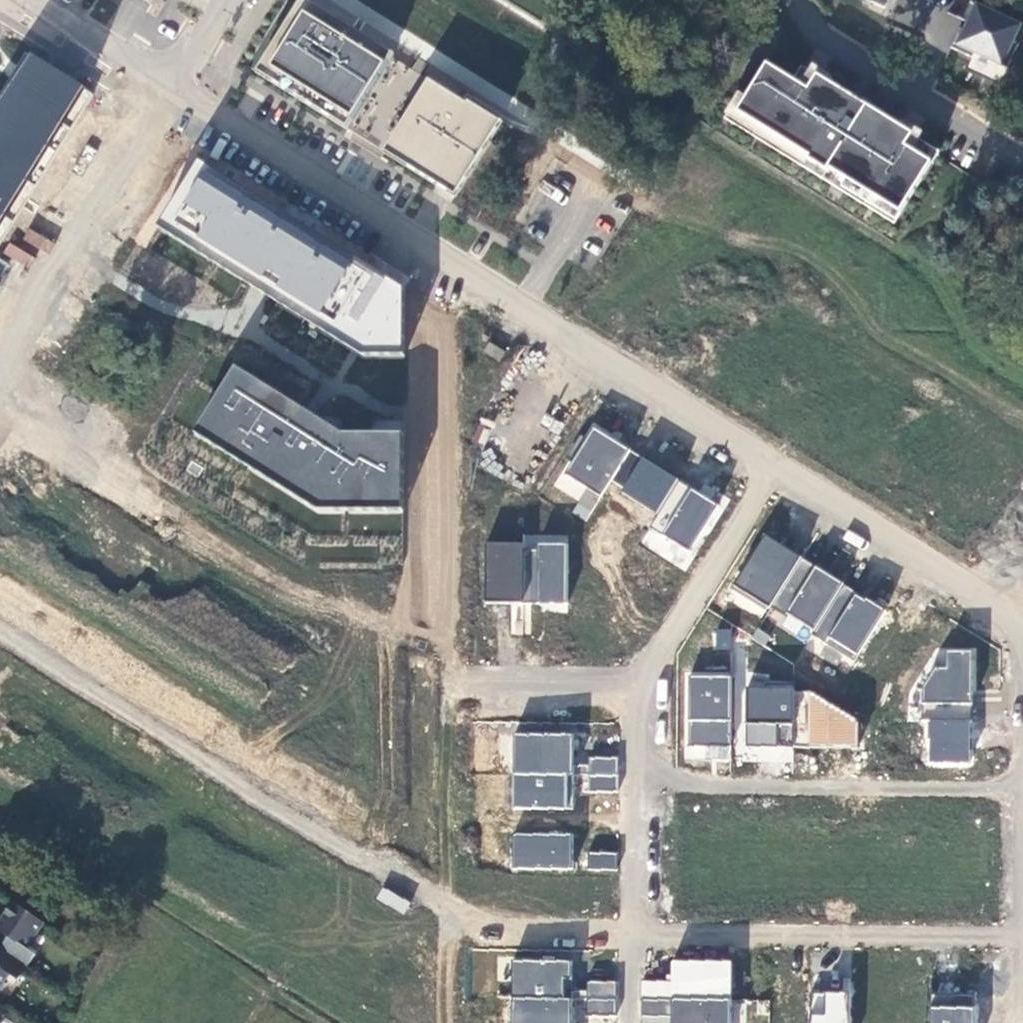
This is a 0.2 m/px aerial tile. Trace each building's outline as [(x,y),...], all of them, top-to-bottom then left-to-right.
[(1022,25),(973,1),(973,0),(954,0),(949,11),(969,21),(965,29),(961,27),(951,46),(973,57),(975,52),(1008,67),(1020,42),(1015,40),(1022,25)] [(304,1),(258,74),(455,197),(501,125),(304,1)] [(95,91),(14,41),(0,64),(0,245),(95,91)] [(828,170),(900,215),(931,165),(905,148),(912,137),(817,77),(808,91),(767,66),(738,113),(809,158),(808,161),(827,173),(828,170)] [(202,168),(160,231),(248,283),(259,290),(357,349),(365,353),(412,357),(414,293),(300,226),(202,168)] [(146,250),(130,278),(165,299),(169,292),(190,305),(205,280),(189,271),(188,274),(146,250)] [(241,373),(196,436),(327,511),(411,512),(412,435),(346,434),(310,413),(241,373)] [(565,476),(601,498),(612,482),(631,452),(595,429),(565,476)] [(631,452),(612,482),(625,490),(622,494),(658,516),(679,482),(631,452)] [(658,516),(650,529),(690,554),(719,507),(679,482),(658,516)] [(734,587),(770,610),(771,609),(802,559),(766,536),(734,587)] [(485,605),(523,605),(523,550),(523,545),(486,545),(485,605)] [(523,550),(523,605),(567,606),(568,552),(568,545),(538,545),(538,551),(523,550)] [(568,552),(567,606),(603,607),(604,566),(586,565),(587,552),(568,552)] [(802,559),(771,609),(786,619),(788,616),(815,632),(844,585),(826,574),(825,576),(816,571),(817,568),(802,559)] [(815,632),(813,636),(855,663),(860,654),(887,613),(867,599),(865,602),(857,596),(858,594),(844,585),(815,632)] [(918,633),(887,613),(860,654),(892,674),(918,633)] [(714,630),(715,649),(731,649),(730,629),(714,630)] [(923,690),(923,722),(928,722),(970,723),(973,723),(973,653),(947,653),(946,670),(936,670),(923,690)] [(689,747),(731,748),(732,678),(689,678),(689,747)] [(778,726),(794,726),(794,693),(794,686),(767,686),(767,690),(747,689),(746,748),(778,748),(778,726)] [(794,726),(794,748),(859,749),(859,723),(812,694),(794,693),(794,726)] [(970,765),(970,723),(928,722),(928,740),(931,740),(930,765),(970,765)] [(778,726),(778,748),(794,748),(794,726),(778,726)] [(514,735),(514,775),(574,775),(589,775),(619,776),(619,758),(589,758),(589,770),(574,770),(574,735),(554,735),(553,740),(545,740),(545,735),(514,735)] [(573,810),(574,775),(514,775),(513,810),(573,810)] [(583,793),(619,793),(619,776),(589,775),(589,792),(584,792),(583,793)] [(724,817),(713,817),(714,836),(725,836),(724,817)] [(815,820),(807,820),(807,835),(815,835),(815,820)] [(770,821),(761,821),(761,838),(770,838),(770,821)] [(513,835),(513,868),(617,871),(618,853),(588,853),(588,862),(573,862),(573,835),(513,835)] [(411,904),(383,889),(377,900),(405,915),(411,904)] [(43,920),(12,899),(0,915),(0,927),(6,931),(0,940),(0,945),(24,962),(33,949),(26,945),(43,920)] [(24,962),(0,945),(0,982),(8,970),(16,974),(24,962)] [(641,1000),(732,1001),(732,960),(673,959),(672,982),(642,982),(641,1000)] [(512,961),(512,999),(572,999),(587,999),(617,1000),(617,982),(587,982),(587,992),(572,992),(572,962),(512,961)] [(930,1022),(975,1022),(975,995),(931,995),(932,980),(930,980),(930,1022)] [(810,1022),(850,1022),(850,994),(810,994),(810,1022)] [(850,994),(850,1022),(890,1022),(890,994),(850,994)] [(572,999),(512,999),(512,1022),(572,1022),(572,999)] [(587,1017),(617,1017),(617,1000),(587,999),(587,1017)] [(642,1017),(678,1018),(678,1022),(732,1022),(732,1001),(641,1000),(642,1017)]
